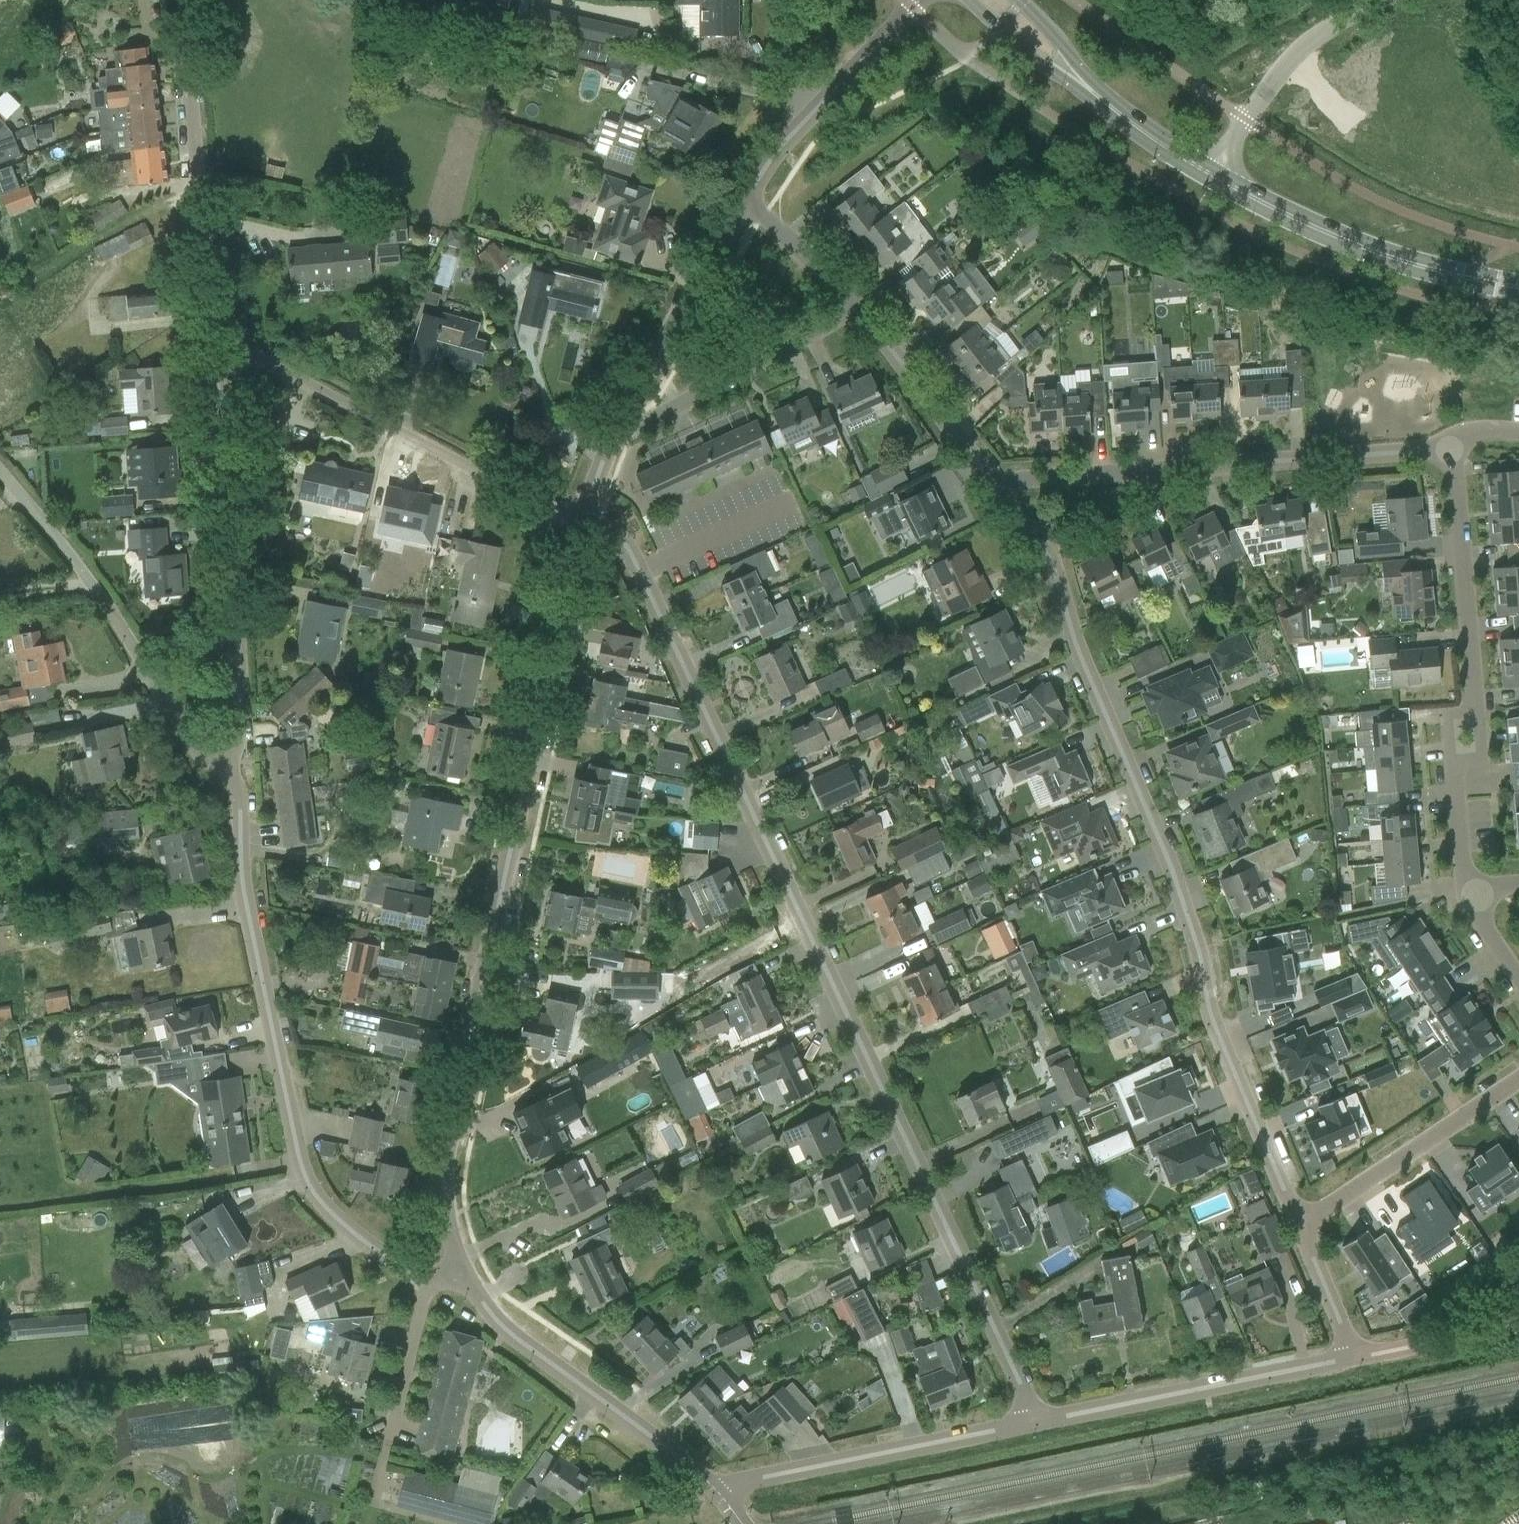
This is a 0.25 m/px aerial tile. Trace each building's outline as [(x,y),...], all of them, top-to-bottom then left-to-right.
[(737,0),(676,0),(676,5),(698,5),(698,36),(737,36),(737,0)] [(162,8),(152,9),(154,30),(164,29),(162,8)] [(605,63),(608,46),(575,39),(572,56),(605,63)] [(54,47),(40,59),(45,65),(59,53),(54,47)] [(149,64),(147,48),(127,50),(114,52),(116,69),(105,69),(106,77),(98,78),(99,90),(155,83),(153,64),(149,64)] [(485,84),(490,64),(480,61),(475,81),(485,84)] [(649,80),(645,95),(647,100),(655,102),(661,114),(665,117),(661,125),(655,135),(697,159),(720,118),(682,96),(678,87),(649,80)] [(98,112),(125,108),(125,106),(157,102),(155,83),(99,90),(96,90),(96,96),(92,101),(97,105),(98,106),(98,112)] [(100,132),(160,124),(157,102),(125,106),(125,108),(98,112),(100,132)] [(604,119),(594,151),(595,152),(606,155),(633,164),(636,156),(645,128),(619,119),(618,124),(604,119)] [(130,150),(131,150),(162,146),(160,124),(100,132),(102,153),(130,150)] [(51,126),(35,127),(36,140),(52,139),(51,126)] [(0,139),(0,164),(21,155),(13,134),(0,139)] [(166,181),(162,146),(131,150),(132,159),(107,162),(105,162),(108,187),(135,185),(166,181)] [(606,155),(602,167),(629,176),(633,164),(606,155)] [(852,243),(858,238),(857,238),(882,219),(881,219),(867,200),(883,188),(878,181),(866,165),(837,188),(846,199),(829,213),(852,243)] [(19,188),(11,166),(0,170),(0,192),(1,195),(19,188)] [(602,225),(594,248),(619,257),(638,263),(644,246),(647,237),(641,235),(636,234),(650,193),(631,186),(606,178),(597,204),(608,207),(613,209),(607,226),(602,225)] [(8,214),(34,204),(27,186),(1,195),(8,214)] [(1006,190),(997,197),(1003,206),(1013,199),(1006,190)] [(86,236),(126,211),(119,200),(78,224),(86,236)] [(961,209),(959,217),(963,221),(973,214),(965,205),(961,209)] [(913,224),(899,206),(887,215),(887,214),(881,219),(882,219),(857,238),(858,238),(880,268),(897,254),(906,266),(911,262),(935,244),(918,221),(913,224)] [(373,243),(406,240),(404,218),(371,220),(373,243)] [(145,222),(123,232),(123,234),(130,249),(130,250),(153,240),(145,222)] [(1021,244),(1034,234),(1026,223),(1013,233),(1021,244)] [(464,250),(468,235),(449,230),(445,244),(464,250)] [(586,243),(566,237),(562,252),(582,257),(584,248),(586,243)] [(906,281),(896,289),(912,309),(912,310),(919,305),(918,304),(940,288),(940,287),(931,277),(945,266),(942,262),(952,254),(947,247),(941,239),(935,244),(911,262),(918,272),(906,281)] [(490,276),(508,260),(493,243),(475,260),(490,276)] [(290,281),(371,274),(369,244),(307,249),(287,250),(290,281)] [(378,265),(400,263),(398,245),(377,248),(378,265)] [(602,264),(604,256),(589,251),(587,259),(602,264)] [(533,270),(520,321),(540,326),(545,307),(573,314),(593,319),(597,299),(601,284),(548,271),(547,274),(533,270)] [(1121,271),(1106,272),(1106,284),(1122,282),(1121,271)] [(940,288),(918,304),(919,305),(934,325),(943,318),(950,328),(952,327),(954,325),(980,306),(984,302),(961,272),(946,283),(946,282),(940,287),(940,288)] [(1153,277),(1153,292),(1165,291),(1164,281),(1164,278),(1153,275),(1153,277)] [(169,315),(167,291),(126,296),(99,298),(101,313),(109,313),(109,322),(169,315)] [(959,336),(943,349),(946,353),(943,355),(952,366),(954,364),(957,368),(989,344),(980,332),(988,322),(990,319),(984,312),(980,306),(954,325),(952,327),(959,336)] [(442,313),(439,320),(423,316),(415,346),(409,365),(429,370),(435,350),(454,355),(452,362),(455,367),(468,371),(473,368),(475,361),(483,363),(488,344),(474,340),(479,323),(442,313)] [(1033,337),(1026,343),(1031,349),(1038,343),(1033,337)] [(989,344),(957,368),(961,372),(958,374),(967,386),(969,384),(972,388),(989,374),(998,386),(1017,368),(1028,356),(1022,348),(1018,351),(1009,358),(995,339),(989,344)] [(1213,367),(1226,366),(1224,340),(1211,341),(1213,367)] [(1226,366),(1238,365),(1237,340),(1224,340),(1226,366)] [(715,357),(725,355),(722,345),(712,347),(715,357)] [(1154,346),(1153,346),(1154,362),(1155,365),(1156,365),(1156,371),(1162,371),(1163,389),(1168,389),(1170,422),(1185,421),(1185,426),(1195,425),(1191,373),(1192,373),(1192,368),(1191,368),(1180,369),(1169,370),(1167,345),(1154,346)] [(1284,379),(1262,381),(1265,420),(1275,419),(1275,414),(1289,413),(1289,409),(1304,408),(1302,382),(1300,356),(1300,350),(1284,351),(1285,367),(1285,371),(1283,371),(1284,379)] [(1128,377),(1110,378),(1110,382),(1113,423),(1119,423),(1120,431),(1147,429),(1146,411),(1159,410),(1158,388),(1156,371),(1156,365),(1155,365),(1129,367),(1130,371),(1130,377),(1128,377)] [(139,370),(123,371),(124,385),(138,384),(140,414),(142,414),(172,412),(172,410),(170,394),(167,394),(165,368),(145,370),(139,370)] [(1006,397),(1025,396),(1023,376),(1017,368),(998,386),(1006,397)] [(1265,420),(1262,381),(1261,369),(1238,370),(1239,382),(1237,382),(1240,416),(1254,415),(1255,421),(1265,420)] [(1219,418),(1217,385),(1221,385),(1220,371),(1192,373),(1191,373),(1195,425),(1205,424),(1205,419),(1219,418)] [(880,398),(869,375),(847,385),(845,380),(826,388),(843,425),(873,411),(877,418),(893,410),(886,395),(880,398)] [(1106,416),(1104,396),(1103,381),(1075,383),(1076,395),(1060,396),(1063,431),(1062,431),(1062,435),(1090,433),(1088,412),(1104,410),(1104,416),(1106,416)] [(1033,403),(1027,404),(1030,434),(1062,431),(1063,431),(1060,396),(1059,383),(1032,385),(1033,403)] [(815,415),(806,397),(772,413),(779,429),(769,434),(776,448),(786,444),(787,443),(793,455),(817,444),(818,447),(822,445),(840,437),(827,410),(815,415)] [(101,437),(128,435),(127,416),(99,418),(101,437)] [(667,498),(770,451),(756,420),(704,444),(700,436),(684,444),(687,451),(635,475),(649,506),(667,498)] [(137,450),(135,450),(139,498),(140,497),(184,494),(182,470),(176,470),(174,447),(137,450)] [(1498,461),(1498,462),(1503,461),(1504,472),(1484,474),(1486,498),(1518,495),(1518,459),(1498,461)] [(301,491),(300,497),(301,497),(331,504),(364,511),(371,476),(337,469),(337,467),(336,464),(335,462),(332,461),(330,461),(328,461),(326,462),(324,464),(323,466),(307,463),(301,491)] [(870,474),(880,494),(907,481),(897,461),(870,474)] [(852,502),(866,496),(860,484),(846,490),(852,502)] [(1344,497),(1343,484),(1330,485),(1330,498),(1344,497)] [(387,488),(377,533),(396,537),(398,526),(417,530),(415,541),(430,544),(438,506),(428,504),(428,503),(428,502),(429,498),(429,499),(429,497),(415,494),(415,493),(414,493),(413,494),(410,493),(406,493),(406,492),(403,491),(402,490),(402,491),(387,488)] [(885,511),(870,518),(880,539),(895,532),(910,524),(918,541),(931,535),(949,526),(930,488),(912,497),(900,503),(893,506),(893,507),(885,511)] [(870,503),(862,507),(868,519),(885,511),(893,507),(893,506),(887,495),(870,503)] [(1518,518),(1518,495),(1486,498),(1488,521),(1518,518)] [(104,516),(132,513),(131,496),(103,499),(104,516)] [(1286,496),(1276,498),(1285,550),(1283,536),(1301,533),(1303,547),(1306,547),(1308,557),(1330,553),(1323,510),(1310,512),(1311,517),(1303,519),(1302,514),(1299,499),(1287,501),(1286,496)] [(1358,557),(1400,553),(1401,553),(1401,552),(1400,540),(1425,538),(1424,520),(1421,521),(1419,497),(1385,500),(1388,531),(1356,534),(1358,557)] [(1234,529),(1247,554),(1252,566),(1263,564),(1262,554),(1285,550),(1276,498),(1265,500),(1266,505),(1254,507),(1256,525),(1234,529)] [(1195,525),(1180,532),(1189,549),(1195,561),(1209,554),(1218,550),(1222,560),(1233,555),(1235,559),(1247,554),(1234,529),(1223,534),(1213,512),(1200,518),(1202,521),(1195,525)] [(1488,521),(1490,545),(1510,543),(1511,555),(1518,554),(1518,518),(1488,521)] [(1179,577),(1181,581),(1186,593),(1199,587),(1194,575),(1176,540),(1165,546),(1156,528),(1131,540),(1140,559),(1128,565),(1132,573),(1144,568),(1154,589),(1179,577)] [(163,529),(129,531),(130,548),(140,547),(141,559),(145,559),(148,596),(182,593),(180,572),(184,572),(182,555),(165,557),(164,545),(163,529)] [(816,533),(803,539),(807,547),(820,540),(816,533)] [(470,544),(453,540),(449,559),(467,563),(460,598),(455,598),(451,619),(486,626),(494,589),(488,587),(496,549),(470,543),(470,544)] [(1352,563),(1351,549),(1337,550),(1338,564),(1352,563)] [(732,608),(764,594),(758,581),(775,574),(764,550),(747,558),(729,566),(734,579),(722,585),(732,608)] [(977,579),(964,551),(932,566),(921,572),(930,592),(937,588),(950,614),(989,595),(980,577),(977,579)] [(343,552),(339,568),(350,571),(355,556),(343,552)] [(1114,569),(1106,553),(1080,565),(1097,599),(1110,592),(1112,596),(1117,594),(1120,601),(1138,592),(1133,582),(1124,564),(1114,569)] [(1518,590),(1518,554),(1511,555),(1512,567),(1492,568),(1494,592),(1518,590)] [(1388,561),(1380,562),(1382,593),(1391,593),(1393,619),(1398,619),(1398,623),(1412,621),(1412,617),(1432,616),(1430,587),(1428,570),(1409,572),(1408,559),(1388,561)] [(852,563),(841,569),(848,583),(859,578),(852,563)] [(1338,573),(1324,575),(1326,587),(1327,587),(1338,585),(1339,585),(1338,573)] [(368,588),(370,578),(358,576),(356,586),(368,588)] [(841,587),(829,593),(834,602),(846,597),(841,587)] [(1494,592),(1496,616),(1517,614),(1518,626),(1518,590),(1494,592)] [(859,617),(873,611),(864,591),(850,597),(859,617)] [(770,607),(764,594),(732,608),(743,632),(756,626),(762,639),(797,623),(786,599),(770,607)] [(354,597),(351,611),(379,616),(382,603),(354,597)] [(1287,608),(1282,597),(1271,602),(1277,613),(1287,608)] [(332,660),(342,609),(308,602),(298,653),(332,660)] [(1304,603),(1278,614),(1287,644),(1307,643),(1304,603)] [(947,679),(956,698),(983,685),(988,682),(992,680),(1010,672),(1004,659),(1022,650),(1003,611),(985,619),(972,626),(986,655),(983,657),(974,666),(947,679)] [(635,658),(638,640),(631,639),(631,638),(617,635),(620,621),(596,615),(593,629),(605,632),(603,642),(602,642),(598,662),(603,663),(602,670),(628,675),(646,679),(647,674),(625,670),(628,657),(635,658)] [(440,632),(442,621),(425,618),(423,629),(440,632)] [(1331,623),(1318,625),(1320,638),(1332,636),(1331,623)] [(1359,625),(1353,632),(1360,638),(1366,631),(1359,625)] [(1518,626),(1518,638),(1499,640),(1501,664),(1518,662),(1518,626)] [(437,650),(440,637),(407,630),(404,644),(437,650)] [(37,632),(14,636),(24,686),(0,692),(0,709),(50,700),(46,684),(63,681),(58,656),(63,655),(61,643),(40,647),(37,632)] [(1217,673),(1253,656),(1242,632),(1206,649),(1217,673)] [(1394,653),(1393,640),(1368,642),(1370,668),(1389,666),(1391,686),(1404,685),(1409,688),(1418,687),(1422,684),(1438,682),(1435,649),(1394,653)] [(774,700),(792,692),(803,687),(785,646),(756,660),(774,700)] [(1137,679),(1166,666),(1157,646),(1128,659),(1137,679)] [(1306,648),(1296,649),(1297,661),(1297,668),(1314,666),(1312,647),(1306,648)] [(470,705),(479,658),(448,651),(438,699),(470,705)] [(897,677),(904,662),(892,656),(885,671),(897,677)] [(1501,664),(1503,688),(1518,686),(1518,662),(1501,664)] [(298,722),(297,717),(332,684),(315,666),(269,709),(286,727),(289,744),(270,747),(284,847),(316,842),(301,742),(301,743),(300,737),(302,737),(303,736),(304,735),(305,734),(306,733),(306,732),(307,730),(307,729),(306,727),(306,726),(305,725),(304,724),(302,723),(301,722),(299,722),(298,722)] [(821,698),(851,685),(844,668),(814,682),(821,698)] [(1215,686),(1207,668),(1189,676),(1187,672),(1149,688),(1150,692),(1143,695),(1145,700),(1148,699),(1151,707),(1148,708),(1150,713),(1158,710),(1165,726),(1180,720),(1181,723),(1189,720),(1198,716),(1197,713),(1203,710),(1196,694),(1215,686)] [(624,696),(628,675),(602,670),(600,681),(594,680),(589,703),(647,715),(648,714),(650,701),(624,696)] [(1020,692),(1015,683),(987,697),(996,716),(1004,713),(1008,721),(1014,718),(1023,736),(1044,726),(1049,732),(1064,718),(1057,709),(1060,707),(1049,684),(1043,687),(1041,683),(1029,693),(1026,689),(1020,692)] [(401,711),(404,698),(387,695),(385,708),(401,711)] [(645,727),(647,715),(589,703),(584,726),(616,732),(618,722),(645,727)] [(661,703),(658,716),(671,719),(684,721),(678,707),(673,706),(661,703)] [(807,725),(789,733),(799,755),(826,743),(848,733),(841,716),(835,703),(811,714),(815,721),(807,725)] [(1211,741),(1258,721),(1252,706),(1205,726),(1211,741)] [(429,754),(426,770),(435,772),(437,773),(444,778),(458,781),(459,777),(461,778),(471,730),(472,727),(478,728),(480,718),(456,713),(437,709),(433,709),(431,708),(428,723),(435,724),(429,754)] [(963,708),(952,714),(959,729),(970,723),(963,708)] [(1358,730),(1354,731),(1356,748),(1362,748),(1405,744),(1403,720),(1391,721),(1390,709),(1357,712),(1358,724),(1358,730)] [(856,725),(854,726),(856,729),(861,740),(884,730),(877,715),(856,725)] [(1319,729),(1328,728),(1327,715),(1318,716),(1319,729)] [(1506,719),(1506,727),(1515,727),(1516,743),(1518,742),(1518,716),(1506,719)] [(4,747),(35,741),(32,722),(1,729),(4,747)] [(88,757),(71,761),(77,786),(94,782),(105,780),(124,775),(120,758),(118,746),(125,745),(120,726),(101,730),(83,734),(88,757)] [(954,749),(965,744),(957,726),(946,731),(954,749)] [(871,752),(881,746),(877,737),(866,742),(871,752)] [(1180,796),(1198,788),(1222,779),(1205,738),(1167,753),(1176,774),(1171,776),(1180,796)] [(1508,743),(1510,764),(1518,763),(1518,779),(1518,742),(1516,743),(1508,743)] [(1090,778),(1085,767),(1081,767),(1074,751),(1072,752),(1070,755),(1071,757),(1065,759),(1059,744),(1040,752),(1006,766),(1013,782),(1035,773),(1042,776),(1052,801),(1071,793),(1089,785),(1088,781),(1090,778)] [(1405,744),(1362,748),(1364,770),(1376,769),(1407,766),(1405,744)] [(682,777),(687,754),(669,750),(659,748),(654,771),(682,777)] [(1336,750),(1327,751),(1328,763),(1337,762),(1336,750)] [(974,760),(950,771),(961,795),(965,793),(972,798),(979,795),(987,812),(994,827),(1003,823),(984,782),(980,772),(974,760)] [(574,778),(569,802),(621,813),(623,803),(618,802),(624,772),(610,769),(611,768),(608,768),(608,770),(590,766),(591,764),(588,764),(584,780),(574,778)] [(1366,792),(1364,793),(1364,794),(1365,806),(1398,803),(1397,791),(1409,790),(1407,766),(1376,769),(1378,791),(1366,792)] [(847,767),(811,783),(824,811),(859,795),(847,767)] [(1003,780),(998,768),(982,775),(988,787),(1003,780)] [(1242,844),(1232,819),(1243,815),(1238,804),(1275,788),(1268,772),(1200,800),(1205,812),(1194,816),(1201,833),(1202,832),(1206,840),(1204,841),(1211,857),(1230,849),(1231,851),(1234,850),(1233,848),(1242,844)] [(341,815),(365,812),(363,795),(374,794),(372,779),(352,781),(353,794),(339,795),(341,815)] [(457,830),(462,806),(412,795),(402,844),(436,851),(440,827),(457,830)] [(1340,795),(1331,796),(1332,808),(1341,807),(1340,795)] [(690,796),(687,813),(705,817),(709,800),(690,796)] [(569,802),(564,826),(576,828),(575,838),(575,842),(596,844),(596,843),(607,845),(608,842),(612,821),(631,825),(633,815),(621,813),(569,802)] [(1365,806),(1361,806),(1362,818),(1362,822),(1381,824),(1383,840),(1413,837),(1411,814),(1399,815),(1398,803),(1365,806)] [(1075,852),(1079,861),(1090,857),(1090,858),(1095,856),(1095,855),(1115,846),(1100,811),(1087,817),(1082,806),(1064,814),(1043,823),(1053,847),(1058,859),(1075,852)] [(1341,807),(1332,808),(1332,809),(1333,818),(1346,817),(1345,807),(1341,807)] [(865,818),(834,832),(850,870),(873,860),(864,838),(882,830),(881,828),(875,815),(873,809),(863,813),(865,818)] [(136,810),(85,815),(87,843),(100,841),(100,844),(105,844),(104,841),(139,838),(136,810)] [(715,850),(717,822),(694,820),(692,848),(715,850)] [(1019,857),(1012,843),(1011,841),(1003,823),(994,827),(1003,847),(978,859),(985,874),(1019,857)] [(900,871),(941,852),(946,850),(936,826),(890,849),(900,871)] [(1019,828),(1008,832),(1012,843),(1023,838),(1019,828)] [(175,884),(189,880),(209,875),(197,829),(177,834),(164,837),(149,841),(156,867),(161,887),(175,883),(175,884)] [(1326,842),(1327,830),(1311,829),(1310,841),(1326,842)] [(1413,837),(1383,840),(1385,862),(1415,860),(1413,837)] [(1267,901),(1259,882),(1272,876),(1270,871),(1296,860),(1288,842),(1287,838),(1229,862),(1234,874),(1220,880),(1223,886),(1226,885),(1228,891),(1225,892),(1235,914),(1239,912),(1240,916),(1253,910),(1252,907),(1267,901)] [(968,843),(950,852),(955,863),(973,854),(968,843)] [(950,870),(941,852),(900,871),(900,872),(906,869),(915,887),(950,870)] [(709,856),(709,854),(684,853),(684,856),(674,856),(672,872),(681,872),(686,884),(678,888),(684,900),(688,898),(696,917),(693,918),(698,929),(714,921),(711,916),(743,901),(727,868),(708,877),(704,869),(704,855),(709,856)] [(669,866),(669,855),(654,854),(654,865),(669,866)] [(1337,867),(1346,866),(1345,854),(1336,855),(1337,867)] [(353,870),(355,857),(342,855),(340,868),(353,870)] [(977,860),(961,867),(967,879),(982,872),(977,860)] [(1372,905),(1406,898),(1405,884),(1417,883),(1415,860),(1385,862),(1387,886),(1370,886),(1372,905)] [(1064,881),(1039,892),(1046,908),(1050,918),(1066,911),(1075,932),(1088,926),(1125,911),(1109,874),(1097,880),(1092,869),(1074,877),(1064,881)] [(415,882),(415,880),(369,873),(364,901),(382,905),(378,922),(404,926),(423,930),(430,899),(405,894),(408,881),(415,882)] [(974,897),(990,890),(983,875),(968,883),(974,897)] [(904,909),(898,897),(905,894),(900,883),(865,899),(876,924),(911,907),(904,909)] [(632,905),(633,897),(598,889),(595,900),(550,891),(543,926),(574,933),(578,912),(593,915),(592,916),(628,924),(629,919),(631,919),(636,916),(637,911),(635,906),(632,905)] [(1340,905),(1350,904),(1349,891),(1339,892),(1340,905)] [(1013,903),(1001,908),(1006,919),(1018,914),(1013,903)] [(888,948),(923,932),(911,907),(876,924),(888,948)] [(936,942),(969,927),(963,913),(961,910),(928,926),(936,942)] [(69,941),(112,931),(107,911),(64,921),(42,925),(46,943),(68,939),(69,941)] [(296,926),(297,916),(284,913),(282,924),(296,926)] [(1401,964),(1402,966),(1435,945),(1426,932),(1424,933),(1416,921),(1408,926),(1402,916),(1392,923),(1388,917),(1347,926),(1351,943),(1376,937),(1396,968),(1401,964)] [(1002,921),(986,929),(999,956),(1001,955),(1007,952),(1015,949),(1002,921)] [(1108,923),(1089,931),(1093,940),(1111,932),(1112,932),(1108,923)] [(129,972),(145,968),(172,962),(164,925),(121,935),(129,972)] [(617,947),(620,932),(607,930),(605,945),(617,947)] [(1093,940),(1061,954),(1070,976),(1072,981),(1092,973),(1100,992),(1107,989),(1113,987),(1116,988),(1125,985),(1126,981),(1149,971),(1137,942),(1134,936),(1123,940),(1116,943),(1111,932),(1093,940)] [(1248,965),(1245,966),(1245,967),(1246,967),(1248,974),(1246,974),(1247,975),(1250,975),(1257,1015),(1259,1015),(1258,1011),(1274,1009),(1273,1004),(1293,1000),(1290,983),(1296,982),(1295,981),(1293,981),(1288,955),(1290,955),(1290,953),(1285,954),(1281,934),(1286,933),(1286,932),(1253,938),(1254,940),(1255,939),(1258,951),(1245,954),(1248,965)] [(343,940),(338,968),(346,970),(351,941),(343,940)] [(346,970),(340,999),(423,1017),(442,1021),(455,963),(435,959),(406,952),(404,962),(376,956),(379,945),(353,940),(352,943),(346,970)] [(1435,945),(1402,966),(1411,979),(1408,981),(1415,993),(1419,991),(1425,1001),(1426,1003),(1449,988),(1448,986),(1447,984),(1441,976),(1449,971),(1441,959),(1443,958),(1435,945)] [(624,957),(625,952),(591,946),(587,965),(621,972),(624,957)] [(1020,951),(1003,959),(976,972),(982,982),(988,979),(987,977),(1004,969),(1006,974),(1011,972),(1019,969),(1030,992),(1037,989),(1036,985),(1020,951)] [(624,957),(621,972),(626,973),(649,973),(650,962),(624,957)] [(947,986),(936,961),(901,977),(912,1002),(940,989),(947,986)] [(1041,964),(1030,969),(1035,980),(1047,975),(1041,964)] [(612,973),(612,997),(656,998),(672,998),(672,973),(656,973),(649,973),(626,973),(612,973)] [(1356,973),(1313,991),(1320,1007),(1330,1003),(1331,1003),(1364,989),(1366,988),(1356,973)] [(704,1028),(743,1010),(770,998),(758,974),(732,986),(738,997),(719,1006),(721,1010),(700,1019),(704,1028)] [(947,986),(940,989),(912,1002),(913,1004),(910,1005),(909,1009),(912,1016),(916,1017),(919,1016),(924,1027),(958,1011),(952,999),(947,986)] [(973,1018),(1011,1000),(1005,986),(967,1003),(973,1018)] [(519,1031),(518,1036),(519,1038),(519,1043),(531,1045),(530,1047),(530,1049),(530,1050),(530,1052),(530,1054),(531,1055),(532,1057),(533,1058),(535,1059),(536,1060),(538,1061),(540,1061),(541,1061),(543,1060),(545,1060),(546,1059),(548,1057),(549,1056),(549,1054),(550,1053),(550,1051),(550,1049),(550,1048),(567,1052),(575,1013),(578,995),(548,989),(545,1007),(547,1007),(545,1016),(539,1014),(538,1019),(524,1016),(521,1029),(519,1031)] [(1372,1008),(1364,989),(1331,1003),(1338,1022),(1372,1008)] [(1434,1015),(1426,1020),(1442,1045),(1484,1018),(1477,1007),(1476,1007),(1467,993),(1457,1000),(1450,990),(1428,1005),(1434,1015)] [(47,1009),(69,1005),(67,991),(45,995),(47,1009)] [(1142,1009),(1136,995),(1097,1012),(1108,1038),(1129,1029),(1137,1048),(1141,1046),(1142,1048),(1143,1049),(1144,1049),(1146,1050),(1147,1050),(1149,1050),(1150,1050),(1152,1049),(1153,1048),(1154,1047),(1155,1046),(1155,1044),(1156,1043),(1156,1041),(1156,1040),(1174,1032),(1161,1001),(1142,1009)] [(173,998),(143,1006),(148,1027),(164,1023),(168,1038),(159,1040),(161,1048),(165,1048),(167,1060),(198,1056),(202,1056),(201,1051),(193,1052),(190,1042),(197,1041),(217,1036),(209,1006),(191,1010),(190,1007),(176,1011),(173,998)] [(740,1041),(781,1022),(770,998),(743,1010),(704,1028),(708,1037),(733,1026),(740,1041)] [(1307,1000),(1274,1013),(1278,1023),(1311,1010),(1307,1000)] [(12,1021),(10,1005),(0,1006),(0,1023),(12,1021)] [(1392,1008),(1384,1013),(1392,1025),(1400,1020),(1392,1008)] [(433,1030),(409,1024),(379,1018),(345,1011),(341,1028),(375,1036),(374,1041),(383,1043),(382,1051),(404,1056),(405,1048),(415,1050),(427,1052),(433,1054),(435,1054),(436,1050),(438,1051),(440,1049),(441,1042),(440,1040),(438,1040),(440,1031),(433,1030)] [(1442,1045),(1416,1062),(1430,1082),(1442,1074),(1437,1068),(1450,1059),(1455,1055),(1463,1067),(1463,1068),(1464,1069),(1501,1045),(1490,1029),(1491,1028),(1484,1018),(1442,1045)] [(621,1034),(635,1029),(631,1020),(618,1025),(621,1034)] [(1064,1039),(1075,1034),(1070,1023),(1059,1028),(1064,1039)] [(1301,1028),(1272,1040),(1278,1053),(1274,1055),(1280,1068),(1284,1067),(1289,1079),(1302,1074),(1306,1085),(1307,1085),(1311,1094),(1330,1087),(1326,1077),(1327,1076),(1326,1075),(1337,1071),(1333,1061),(1334,1060),(1322,1032),(1306,1038),(1301,1028)] [(587,1084),(650,1049),(641,1031),(577,1067),(587,1084)] [(775,1078),(801,1066),(790,1043),(764,1055),(765,1057),(751,1064),(761,1085),(775,1078)] [(669,1087),(685,1079),(670,1046),(653,1053),(669,1087)] [(136,1066),(144,1064),(167,1061),(167,1060),(165,1048),(161,1048),(134,1052),(134,1054),(120,1056),(122,1068),(136,1066)] [(1066,1048),(1043,1058),(1058,1090),(1065,1105),(1088,1095),(1066,1048)] [(201,1082),(198,1056),(167,1060),(167,1061),(144,1064),(155,1071),(156,1084),(170,1082),(198,1103),(204,1144),(207,1144),(211,1166),(228,1163),(248,1160),(239,1099),(241,1098),(238,1077),(201,1082)] [(1168,1056),(1114,1081),(1121,1097),(1135,1091),(1147,1120),(1191,1102),(1186,1090),(1196,1086),(1188,1067),(1175,1072),(1168,1056)] [(1391,1063),(1362,1075),(1368,1089),(1397,1077),(1391,1063)] [(786,1103),(794,1099),(812,1091),(801,1066),(775,1078),(761,1085),(757,1087),(763,1100),(776,1106),(785,1102),(786,1103)] [(685,1120),(707,1110),(690,1076),(685,1079),(669,1087),(685,1120)] [(49,1093),(65,1091),(64,1078),(47,1080),(49,1093)] [(420,1124),(428,1085),(399,1079),(390,1117),(420,1124)] [(969,1125),(987,1117),(988,1116),(988,1115),(1003,1108),(991,1083),(957,1098),(969,1125)] [(729,1087),(714,1094),(719,1104),(733,1097),(729,1087)] [(549,1096),(517,1111),(525,1127),(520,1130),(522,1133),(520,1134),(521,1137),(518,1139),(526,1156),(530,1154),(531,1158),(533,1156),(535,1160),(571,1142),(562,1124),(567,1121),(581,1115),(577,1107),(569,1090),(550,1099),(549,1096)] [(1321,1118),(1303,1125),(1315,1155),(1360,1136),(1352,1118),(1361,1114),(1362,1114),(1363,1113),(1355,1093),(1342,1098),(1341,1096),(1317,1106),(1321,1118)] [(842,1146),(827,1111),(782,1132),(789,1147),(801,1142),(810,1161),(842,1146)] [(739,1141),(767,1126),(760,1112),(732,1127),(739,1141)] [(379,1136),(382,1121),(355,1115),(352,1130),(379,1136)] [(698,1115),(686,1121),(696,1142),(708,1137),(698,1115)] [(1049,1116),(1019,1129),(1027,1146),(1056,1132),(1049,1116)] [(1189,1122),(1147,1142),(1153,1156),(1158,1154),(1170,1184),(1188,1176),(1188,1177),(1205,1170),(1205,1169),(1223,1162),(1215,1143),(1210,1131),(1206,1133),(1195,1137),(1190,1124),(1189,1122)] [(747,1155),(775,1140),(767,1126),(739,1141),(747,1155)] [(376,1151),(379,1136),(352,1130),(348,1145),(376,1151)] [(1126,1130),(1087,1147),(1095,1166),(1133,1148),(1126,1130)] [(1477,1184),(1465,1192),(1480,1214),(1504,1197),(1496,1185),(1517,1172),(1516,1172),(1500,1147),(1497,1143),(1482,1154),(1480,1155),(1480,1154),(1473,1158),(1472,1159),(1476,1164),(1467,1170),(1477,1184)] [(698,1159),(693,1149),(681,1155),(686,1165),(698,1159)] [(88,1183),(101,1182),(109,1169),(88,1156),(76,1176),(88,1183)] [(588,1190),(573,1160),(543,1174),(564,1218),(606,1198),(600,1185),(588,1190)] [(995,1190),(977,1198),(986,1218),(1030,1197),(1031,1198),(1037,1196),(1036,1194),(1032,1185),(1026,1172),(1021,1160),(998,1170),(1005,1184),(1005,1185),(995,1190)] [(404,1200),(410,1169),(379,1162),(376,1175),(352,1170),(348,1188),(404,1200)] [(837,1172),(820,1180),(831,1204),(838,1219),(848,1214),(852,1212),(855,1211),(865,1206),(873,1202),(856,1164),(837,1172)] [(650,1171),(620,1187),(628,1200),(657,1184),(660,1183),(653,1169),(650,1171)] [(1249,1196),(1262,1191),(1252,1169),(1239,1174),(1249,1196)] [(783,1205),(812,1191),(805,1176),(776,1190),(783,1205)] [(1415,1217),(1396,1229),(1419,1264),(1439,1251),(1432,1239),(1445,1230),(1456,1223),(1448,1210),(1427,1179),(1401,1197),(1415,1217)] [(1030,1197),(986,1218),(995,1238),(999,1237),(1004,1248),(1009,1250),(1030,1241),(1019,1215),(1035,1208),(1031,1198),(1030,1197)] [(1269,1217),(1263,1201),(1245,1209),(1252,1224),(1249,1225),(1263,1259),(1286,1249),(1272,1216),(1269,1217)] [(188,1224),(186,1226),(211,1266),(217,1262),(230,1254),(247,1244),(222,1203),(190,1223),(188,1224)] [(1067,1207),(1047,1214),(1047,1215),(1051,1227),(1058,1245),(1059,1248),(1072,1243),(1083,1238),(1090,1236),(1082,1214),(1081,1215),(1071,1219),(1067,1207)] [(1132,1215),(1119,1222),(1125,1234),(1138,1227),(1132,1215)] [(902,1256),(896,1244),(885,1219),(867,1228),(853,1234),(870,1270),(883,1264),(902,1256)] [(1479,1223),(1474,1226),(1482,1238),(1490,1233),(1482,1221),(1479,1223)] [(592,1306),(610,1297),(625,1290),(604,1246),(615,1241),(608,1227),(576,1243),(582,1255),(571,1261),(592,1306)] [(1183,1254),(1186,1252),(1200,1246),(1192,1227),(1174,1234),(1183,1254)] [(1140,1248),(1154,1240),(1147,1228),(1133,1235),(1140,1248)] [(1366,1230),(1342,1246),(1342,1248),(1342,1247),(1353,1263),(1354,1265),(1353,1265),(1362,1279),(1363,1278),(1364,1279),(1374,1295),(1374,1296),(1375,1297),(1399,1281),(1399,1280),(1402,1279),(1409,1273),(1410,1274),(1411,1273),(1410,1273),(1384,1233),(1383,1233),(1372,1240),(1366,1232),(1366,1231),(1366,1230)] [(1200,1246),(1186,1252),(1196,1277),(1199,1284),(1215,1277),(1212,1271),(1202,1246),(1200,1246)] [(1142,1326),(1129,1255),(1100,1260),(1103,1276),(1107,1275),(1112,1302),(1092,1306),(1090,1299),(1078,1301),(1085,1337),(1142,1326)] [(264,1303),(261,1290),(273,1284),(268,1260),(235,1268),(244,1307),(264,1303)] [(906,1267),(919,1301),(939,1293),(926,1260),(906,1267)] [(349,1293),(336,1263),(313,1274),(311,1270),(285,1282),(293,1299),(308,1292),(315,1308),(349,1293)] [(1240,1274),(1224,1280),(1227,1287),(1233,1301),(1240,1320),(1281,1303),(1273,1284),(1267,1270),(1243,1280),(1240,1274)] [(833,1302),(841,1298),(858,1290),(850,1274),(825,1286),(833,1302)] [(863,1342),(886,1330),(864,1287),(858,1290),(841,1298),(863,1342)] [(778,1290),(771,1293),(779,1310),(786,1306),(778,1290)] [(1196,1338),(1223,1327),(1208,1291),(1181,1302),(1196,1338)] [(1424,1293),(1415,1299),(1423,1312),(1432,1306),(1424,1293)] [(86,1311),(72,1312),(74,1332),(88,1331),(86,1311)] [(72,1312),(23,1316),(24,1336),(74,1332),(72,1312)] [(305,1333),(303,1338),(323,1344),(320,1353),(332,1356),(328,1373),(364,1383),(373,1344),(363,1340),(369,1315),(368,1315),(320,1320),(308,1321),(305,1333)] [(0,1318),(0,1335),(0,1338),(13,1337),(24,1336),(23,1316),(12,1317),(0,1318)] [(645,1317),(636,1325),(621,1338),(653,1374),(668,1360),(676,1353),(680,1357),(691,1350),(680,1337),(670,1345),(645,1317)] [(732,1351),(750,1342),(751,1342),(742,1324),(714,1338),(722,1356),(732,1351)] [(897,1329),(890,1331),(899,1354),(911,1349),(914,1348),(906,1325),(897,1329)] [(276,1326),(268,1355),(284,1359),(291,1330),(276,1326)] [(451,1460),(482,1340),(446,1330),(414,1451),(451,1460)] [(972,1393),(950,1335),(934,1341),(945,1368),(944,1368),(945,1371),(944,1371),(949,1384),(954,1383),(959,1397),(972,1393)] [(914,1348),(911,1349),(915,1361),(912,1362),(923,1390),(930,1409),(959,1397),(954,1383),(949,1384),(944,1371),(945,1371),(944,1368),(931,1373),(921,1347),(920,1346),(914,1348)] [(214,1379),(260,1374),(258,1361),(213,1366),(214,1379)] [(699,1424),(722,1403),(743,1394),(743,1393),(741,1394),(729,1381),(731,1379),(718,1365),(702,1380),(679,1400),(677,1401),(698,1424),(699,1424)] [(722,1403),(699,1424),(710,1437),(716,1443),(727,1456),(751,1434),(759,1428),(755,1423),(758,1421),(762,1425),(768,1433),(781,1422),(790,1432),(808,1415),(815,1409),(791,1384),(784,1390),(783,1388),(747,1414),(740,1405),(731,1412),(723,1403),(722,1403)] [(358,1420),(359,1409),(342,1408),(341,1419),(342,1419),(358,1420)] [(524,1478),(508,1501),(520,1510),(532,1494),(538,1498),(549,1496),(554,1489),(573,1503),(590,1479),(559,1457),(552,1467),(542,1481),(540,1480),(529,1472),(524,1479),(524,1478)] [(458,1486),(409,1473),(400,1505),(473,1523),(487,1523),(500,1477),(462,1468),(458,1486)]
